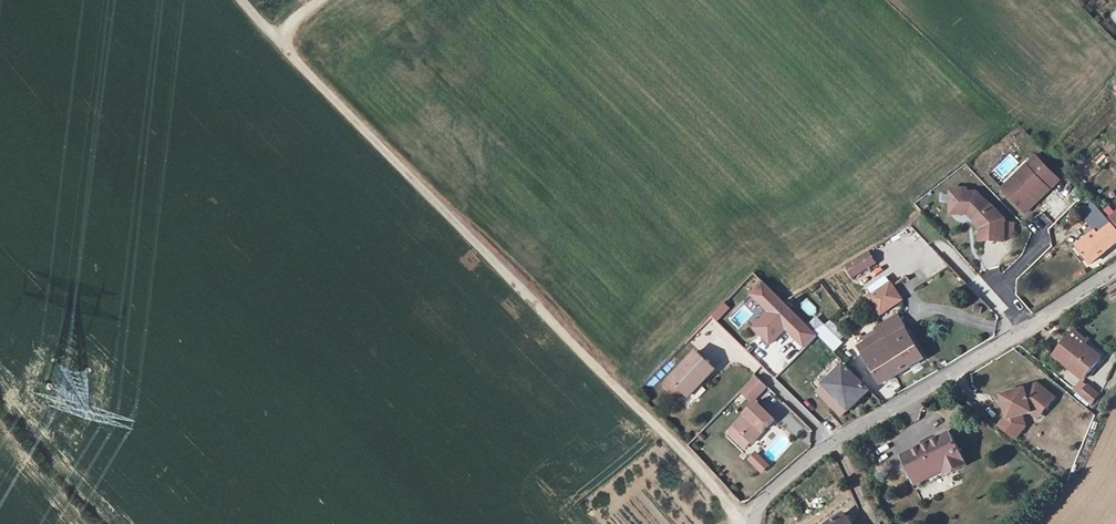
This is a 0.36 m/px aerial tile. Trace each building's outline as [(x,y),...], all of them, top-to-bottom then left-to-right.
[(1037,157),(1028,167),(1032,171),(1017,186),(1013,182),(1004,190),(1027,213),(1061,182),(1037,157)] [(1028,167),(1013,182),(1017,186),(1032,171),(1028,167)] [(951,215),(960,214),(960,205),(960,195),(967,195),(967,190),(954,190),(951,193),(951,215)] [(967,202),(960,205),(960,214),(973,214),(979,220),(975,224),(980,230),(981,243),(1007,244),(1006,238),(1007,224),(1006,221),(995,209),(992,211),(978,196),(967,195),(967,202)] [(1100,235),(1113,225),(1105,216),(1092,226),(1097,232),(1100,235)] [(1015,224),(1007,224),(1006,238),(1015,238),(1015,224)] [(1113,225),(1100,235),(1097,232),(1078,247),(1091,264),(1115,244),(1115,229),(1113,225)] [(937,250),(918,263),(928,279),(947,266),(937,250)] [(871,252),(847,267),(854,279),(878,264),(871,252)] [(917,277),(907,284),(912,290),(921,283),(917,277)] [(784,302),(766,281),(753,295),(771,313),(756,329),(772,345),(788,329),(807,348),(819,336),(815,332),(784,302)] [(893,285),(883,291),(892,306),(893,307),(902,301),(893,285)] [(892,306),(883,291),(871,298),(880,313),(892,306)] [(717,322),(730,309),(725,304),(712,317),(717,322)] [(860,347),(872,367),(875,372),(882,385),(895,377),(924,359),(898,316),(877,330),(879,334),(884,342),(872,349),(868,343),(860,347)] [(825,326),(815,332),(834,351),(842,342),(825,326)] [(1072,336),(1069,338),(1083,349),(1085,346),(1072,336)] [(1101,359),(1085,346),(1083,349),(1069,338),(1055,356),(1085,379),(1101,359)] [(663,391),(680,406),(691,393),(695,396),(709,379),(689,361),(663,391)] [(829,403),(842,416),(850,410),(867,395),(875,408),(882,403),(845,365),(825,385),(836,396),(829,403)] [(763,393),(752,383),(737,399),(748,410),(763,393)] [(1009,416),(999,428),(1015,441),(1026,428),(1023,417),(1033,414),(1034,409),(1044,406),(1047,409),(1055,400),(1038,385),(1027,389),(1026,390),(1003,397),(1009,416)] [(1088,388),(1081,396),(1092,405),(1099,397),(1088,388)] [(683,409),(695,396),(691,393),(680,406),(683,409)] [(1034,409),(1033,414),(1040,421),(1047,409),(1044,406),(1034,409)] [(754,412),(732,436),(751,453),(773,428),(754,412)] [(949,430),(903,460),(924,490),(969,460),(949,430)] [(752,461),(763,472),(770,465),(759,454),(752,461)] [(844,514),(831,523),(852,523),(844,514)]
